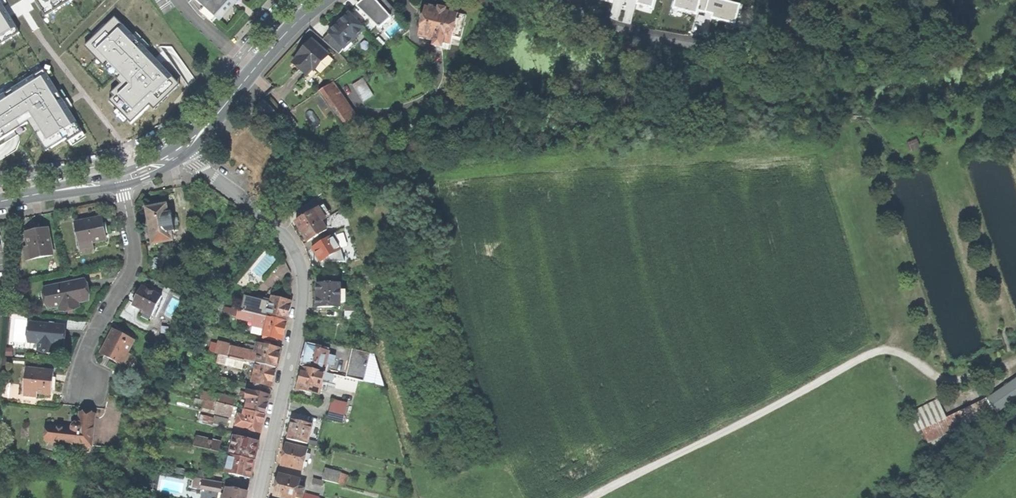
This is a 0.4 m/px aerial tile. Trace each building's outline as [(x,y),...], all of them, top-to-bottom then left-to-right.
[(35,1),(45,17),(74,0),(37,0),(35,1)] [(228,29),(246,8),(254,0),(196,0),(228,29)] [(360,5),(367,14),(383,30),(395,18),(378,0),(366,0),(360,5)] [(449,44),(451,45),(453,37),(461,39),(467,16),(447,11),(427,6),(425,12),(421,11),(420,17),(424,19),(419,37),(436,41),(434,46),(448,49),(449,44)] [(20,33),(7,13),(3,16),(1,13),(0,11),(0,46),(20,33)] [(353,44),(351,42),(364,29),(350,13),(339,23),(329,33),(346,50),(353,44)] [(131,124),(136,120),(150,106),(176,81),(160,64),(156,67),(154,65),(152,63),(156,60),(115,18),(89,43),(125,81),(111,94),(114,97),(110,101),(131,124)] [(482,42),(490,45),(493,37),(485,34),(482,42)] [(315,69),(328,55),(312,40),(305,48),(299,55),(300,56),(294,62),(307,75),(314,68),(315,69)] [(81,130),(67,107),(63,109),(61,107),(60,104),(64,102),(44,70),(0,97),(0,141),(28,123),(46,152),(67,139),(69,142),(83,133),(81,130)] [(364,103),(374,96),(363,78),(352,85),(364,103)] [(347,134),(358,126),(329,84),(319,92),(347,134)] [(266,121),(275,112),(265,102),(256,110),(266,121)] [(916,140),(907,144),(910,151),(919,147),(916,140)] [(333,210),(344,204),(338,189),(327,195),(333,210)] [(154,244),(173,241),(172,232),(175,231),(171,213),(168,213),(167,205),(157,207),(147,208),(154,244)] [(302,232),(308,241),(327,230),(319,216),(322,214),(319,209),(296,222),(302,232)] [(102,217),(76,222),(80,246),(107,241),(105,230),(102,217)] [(340,229),(348,224),(345,217),(336,223),(340,229)] [(26,233),(31,261),(53,257),(48,229),(36,231),(26,233)] [(332,235),(311,248),(320,262),(340,249),(332,235)] [(84,281),(45,289),(50,309),(60,307),(61,312),(80,308),(79,303),(88,301),(87,292),(84,281)] [(340,284),(318,285),(318,295),(318,307),(341,306),(341,302),(346,302),(346,290),(341,290),(340,284)] [(143,315),(152,319),(163,297),(143,287),(139,295),(134,305),(144,311),(143,315)] [(245,296),(242,310),(288,321),(290,313),(292,303),(272,298),(271,302),(245,296)] [(357,304),(346,304),(345,318),(362,318),(361,311),(357,311),(357,304)] [(263,335),(283,340),(285,331),(288,321),(242,310),(239,309),(237,318),(266,325),(263,335)] [(64,327),(32,323),(29,349),(52,352),(53,341),(63,343),(63,335),(64,327)] [(132,356),(127,354),(134,341),(114,331),(108,344),(102,355),(126,368),(132,356)] [(244,360),(257,363),(277,367),(279,359),(281,349),(261,344),(260,349),(251,347),(250,351),(222,344),(220,354),(228,356),(244,360)] [(303,367),(324,372),(328,351),(308,347),(306,357),(303,367)] [(374,354),(353,349),(346,377),(357,379),(384,386),(374,354)] [(242,368),(244,360),(228,356),(226,364),(242,368)] [(252,382),(272,386),(274,376),(277,367),(257,363),(252,382)] [(325,372),(324,372),(303,367),(301,378),(298,390),(319,394),(323,380),(325,372)] [(54,372),(26,369),(24,392),(52,395),(53,384),(54,372)] [(334,374),(325,372),(323,380),(332,383),(334,374)] [(356,388),(357,379),(346,377),(334,374),(332,383),(356,388)] [(988,400),(996,413),(1015,400),(1015,382),(988,400)] [(219,394),(217,403),(233,407),(246,409),(266,414),(268,407),(270,396),(249,391),(248,396),(245,395),(244,400),(219,394)] [(347,403),(332,400),(329,412),(344,415),(347,403)] [(925,446),(996,413),(988,400),(947,420),(919,433),(925,446)] [(919,433),(947,420),(939,401),(910,413),(919,433)] [(215,411),(231,415),(233,407),(217,403),(215,411)] [(241,428),(261,433),(264,423),(266,414),(246,409),(244,417),(239,416),(237,423),(242,424),(241,428)] [(342,423),(344,415),(329,412),(327,419),(342,423)] [(88,416),(80,416),(79,423),(78,423),(75,423),(73,426),(72,429),(49,427),(47,441),(92,447),(96,417),(88,416)] [(310,417),(308,424),(312,424),(320,426),(321,419),(310,417)] [(228,422),(215,419),(213,426),(226,429),(228,422)] [(309,435),(312,424),(308,424),(292,420),(289,429),(287,439),(315,446),(317,437),(309,435)] [(194,447),(219,452),(221,444),(196,438),(194,447)] [(235,439),(231,456),(254,461),(256,452),(258,444),(250,442),(249,441),(243,439),(242,440),(235,439)] [(308,449),(286,443),(284,454),(281,465),(303,470),(308,449)] [(227,473),(250,479),(252,469),(254,461),(231,456),(222,454),(219,469),(228,471),(227,473)] [(341,472),(325,469),(322,479),(345,485),(348,475),(341,473),(341,472)] [(301,497),(304,489),(298,487),(300,479),(279,474),(276,485),(274,495),(285,497),(296,497),(296,496),(301,497)] [(202,490),(220,494),(221,490),(224,490),(225,483),(199,478),(197,485),(203,486),(202,490)] [(247,493),(228,489),(227,495),(223,494),(223,497),(246,497),(247,493)]
